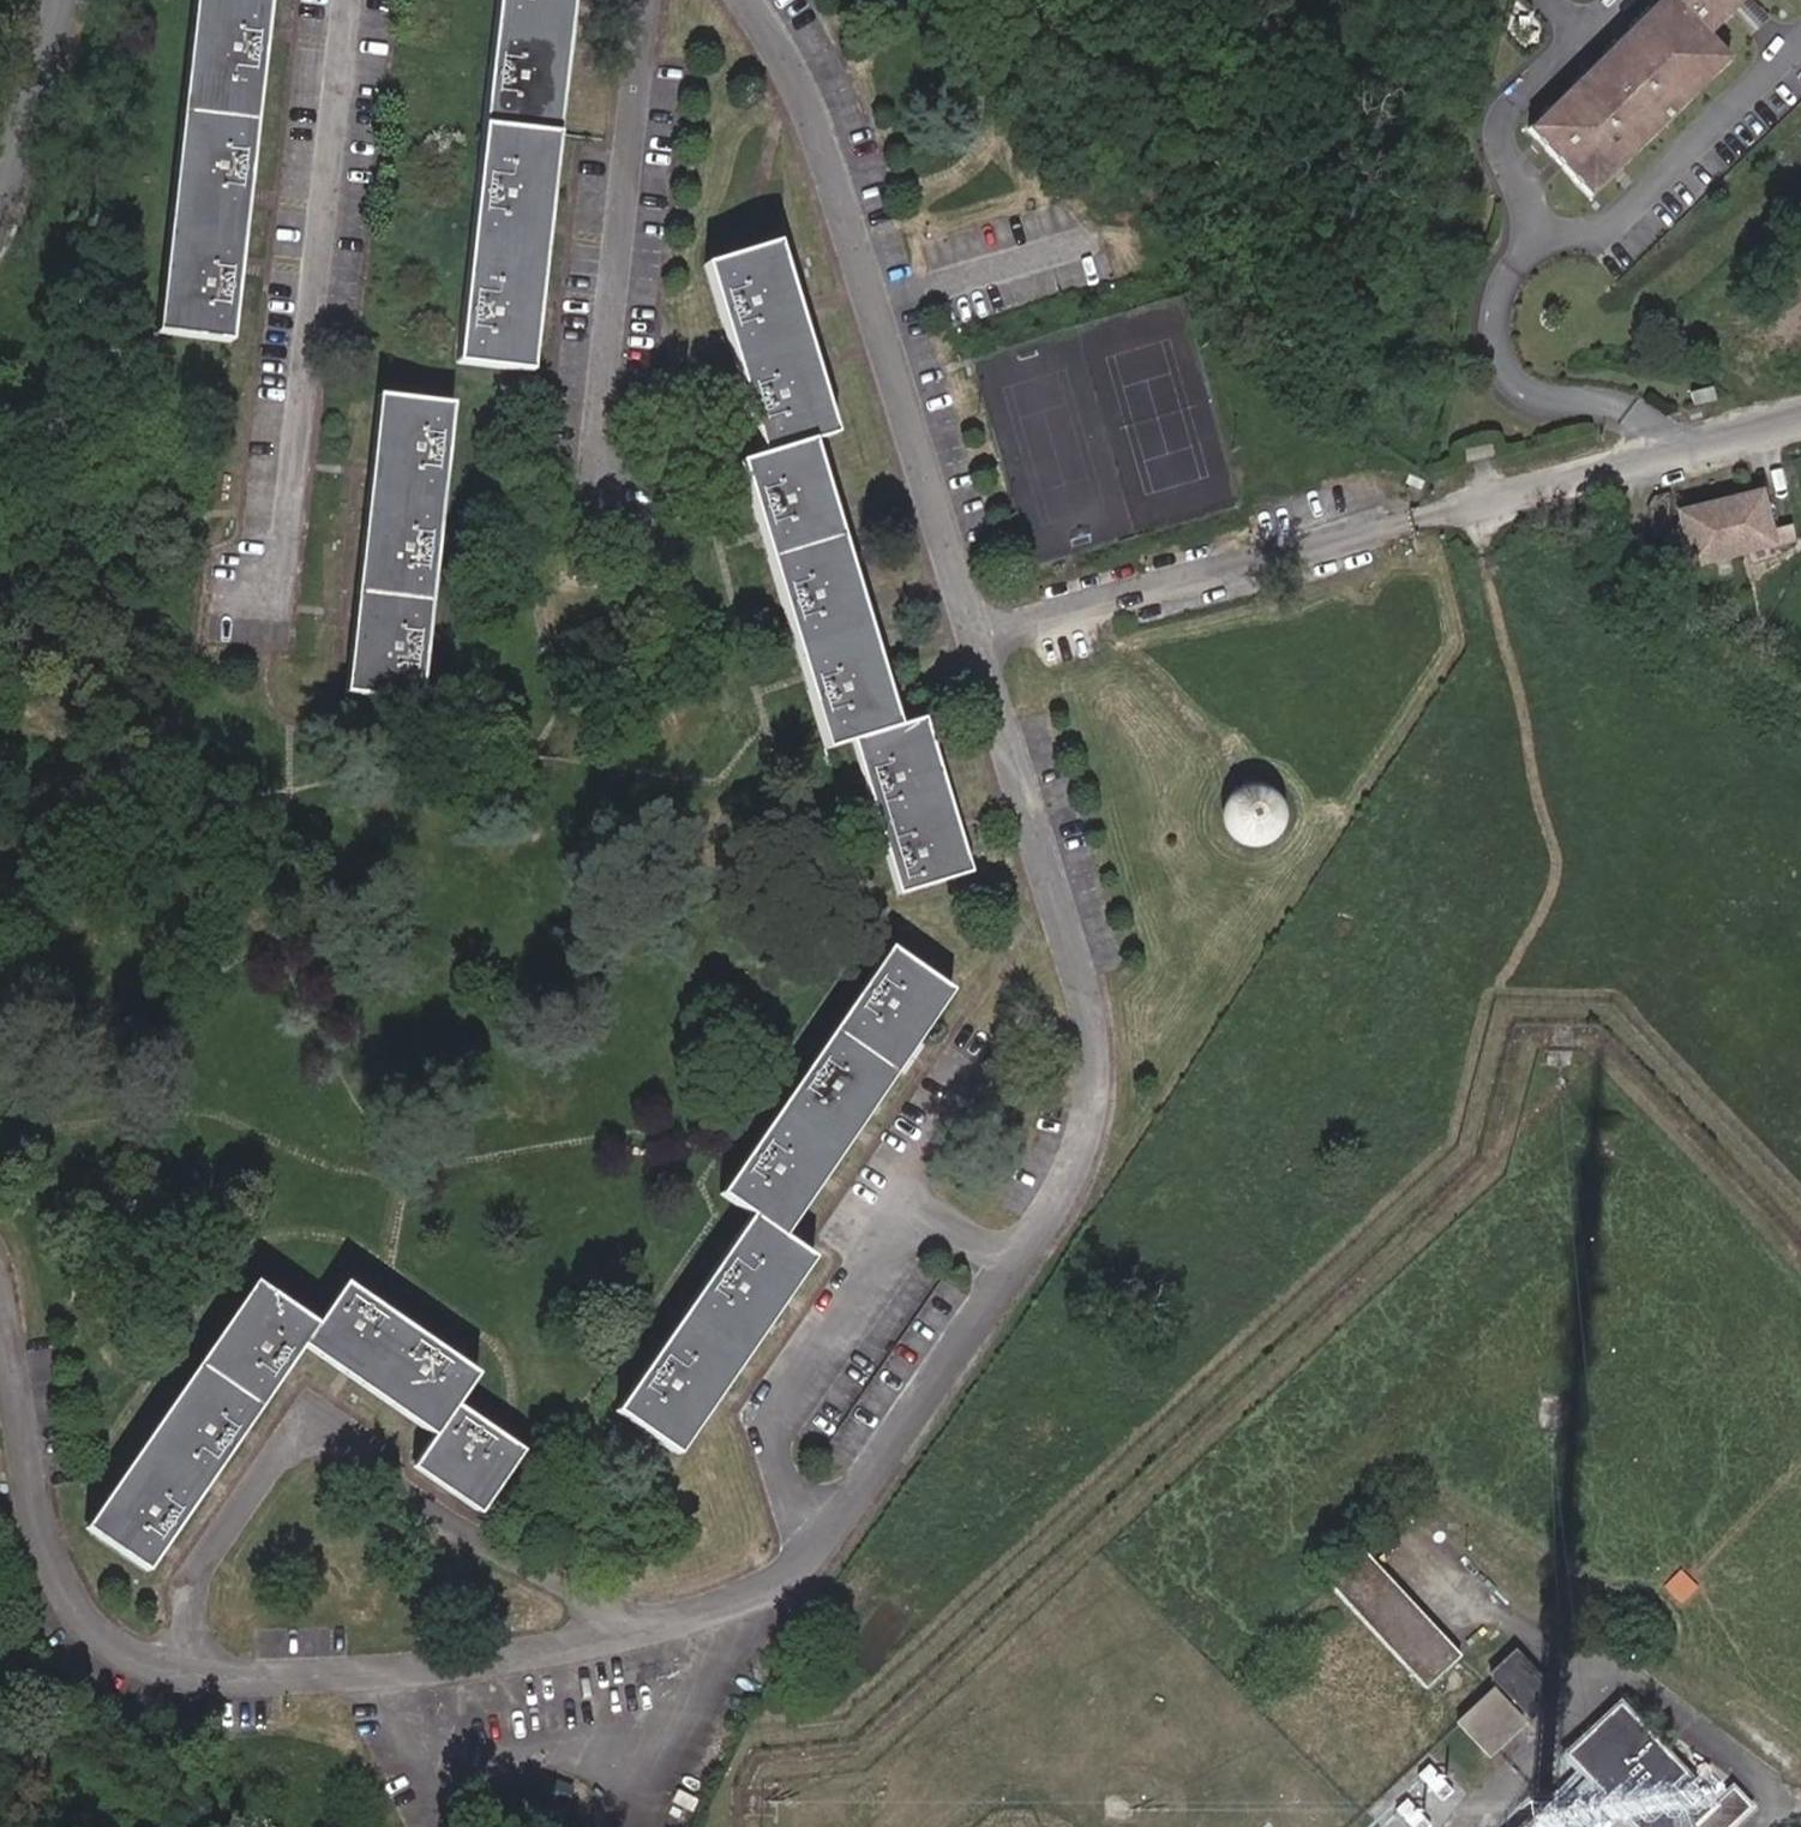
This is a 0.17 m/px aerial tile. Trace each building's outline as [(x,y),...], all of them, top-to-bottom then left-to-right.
[(171,350),(237,358),(271,0),(204,0),(171,350)] [(473,330),(544,341),(588,50),(595,0),(524,0),(518,39),(473,330)] [(1752,0),(1656,0),(1663,7),(1527,149),(1593,213),(1729,70),(1706,47),(1752,0)] [(899,729),(816,435),(839,429),(784,232),(712,254),(766,449),(744,455),(828,747),(851,742),(895,896),(966,876),(922,722),(899,729)] [(413,692),(457,398),(385,387),(340,681),(413,692)] [(1761,502),(1730,510),(1732,518),(1687,531),(1692,547),(1686,549),(1690,562),(1678,565),(1681,578),(1800,544),(1797,532),(1771,539),(1761,502)] [(1732,518),(1730,510),(1685,523),(1687,531),(1732,518)] [(1236,800),(1232,808),(1232,812),(1234,820),(1237,825),(1246,830),(1251,831),(1257,830),(1265,825),(1268,822),(1271,816),(1271,809),(1269,802),(1261,794),(1256,792),(1250,792),(1243,794),(1236,800)] [(967,973),(905,930),(768,1125),(796,1146),(623,1396),(687,1439),(860,1192),(831,1171),(967,973)] [(328,1292),(267,1247),(85,1490),(148,1537),(309,1321),(442,1417),(422,1444),(488,1495),(530,1435),(465,1385),(487,1354),(358,1255),(328,1292)] [(1453,1659),(1350,1549),(1315,1581),(1419,1692),(1453,1659)] [(1548,1694),(1512,1651),(1486,1676),(1521,1715),(1548,1694)] [(1485,1695),(1450,1727),(1479,1757),(1513,1725),(1485,1695)] [(1608,1705),(1551,1759),(1607,1815),(1619,1826),(1711,1826),(1739,1800),(1719,1780),(1701,1797),(1608,1705)]
